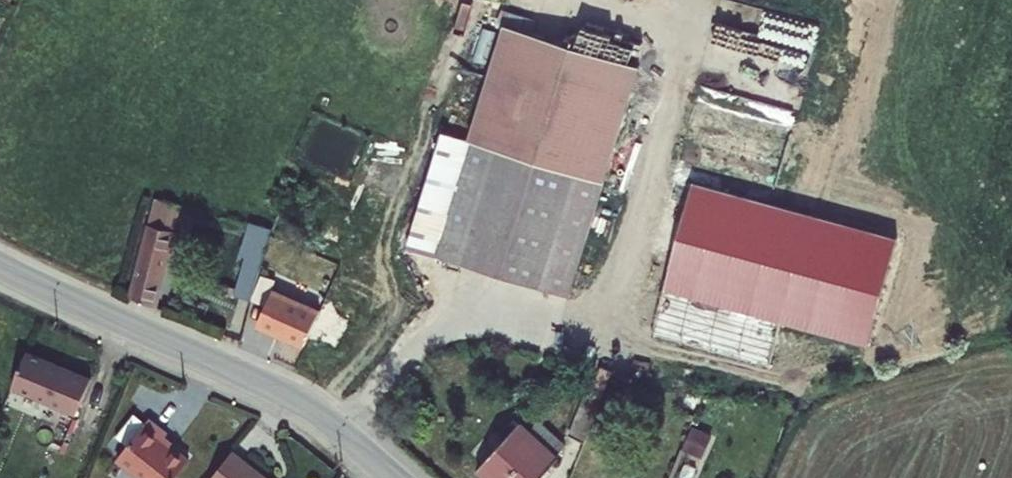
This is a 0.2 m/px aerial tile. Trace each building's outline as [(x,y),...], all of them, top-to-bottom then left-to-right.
[(774,54),(813,63),(823,23),(784,13),(774,54)] [(435,262),(569,305),(643,72),(510,29),(435,262)] [(173,206),(146,199),(123,298),(149,310),(173,206)] [(264,228),(243,223),(232,259),(239,260),(228,299),(242,303),(264,228)] [(259,304),(248,332),(299,350),(302,343),(327,354),(339,325),(313,314),(309,322),(296,317),(301,304),(281,297),(294,265),(271,257),(253,301),(259,304)] [(360,276),(334,266),(313,314),(339,325),(360,276)] [(9,383),(73,411),(90,372),(26,344),(9,383)] [(592,388),(577,387),(557,442),(571,449),(592,388)] [(146,408),(114,448),(152,477),(163,477),(186,448),(161,428),(164,422),(146,408)] [(466,473),(471,477),(533,477),(549,460),(506,427),(466,473)] [(230,439),(202,475),(206,477),(282,477),(230,439)] [(64,477),(49,468),(43,477),(64,477)]
